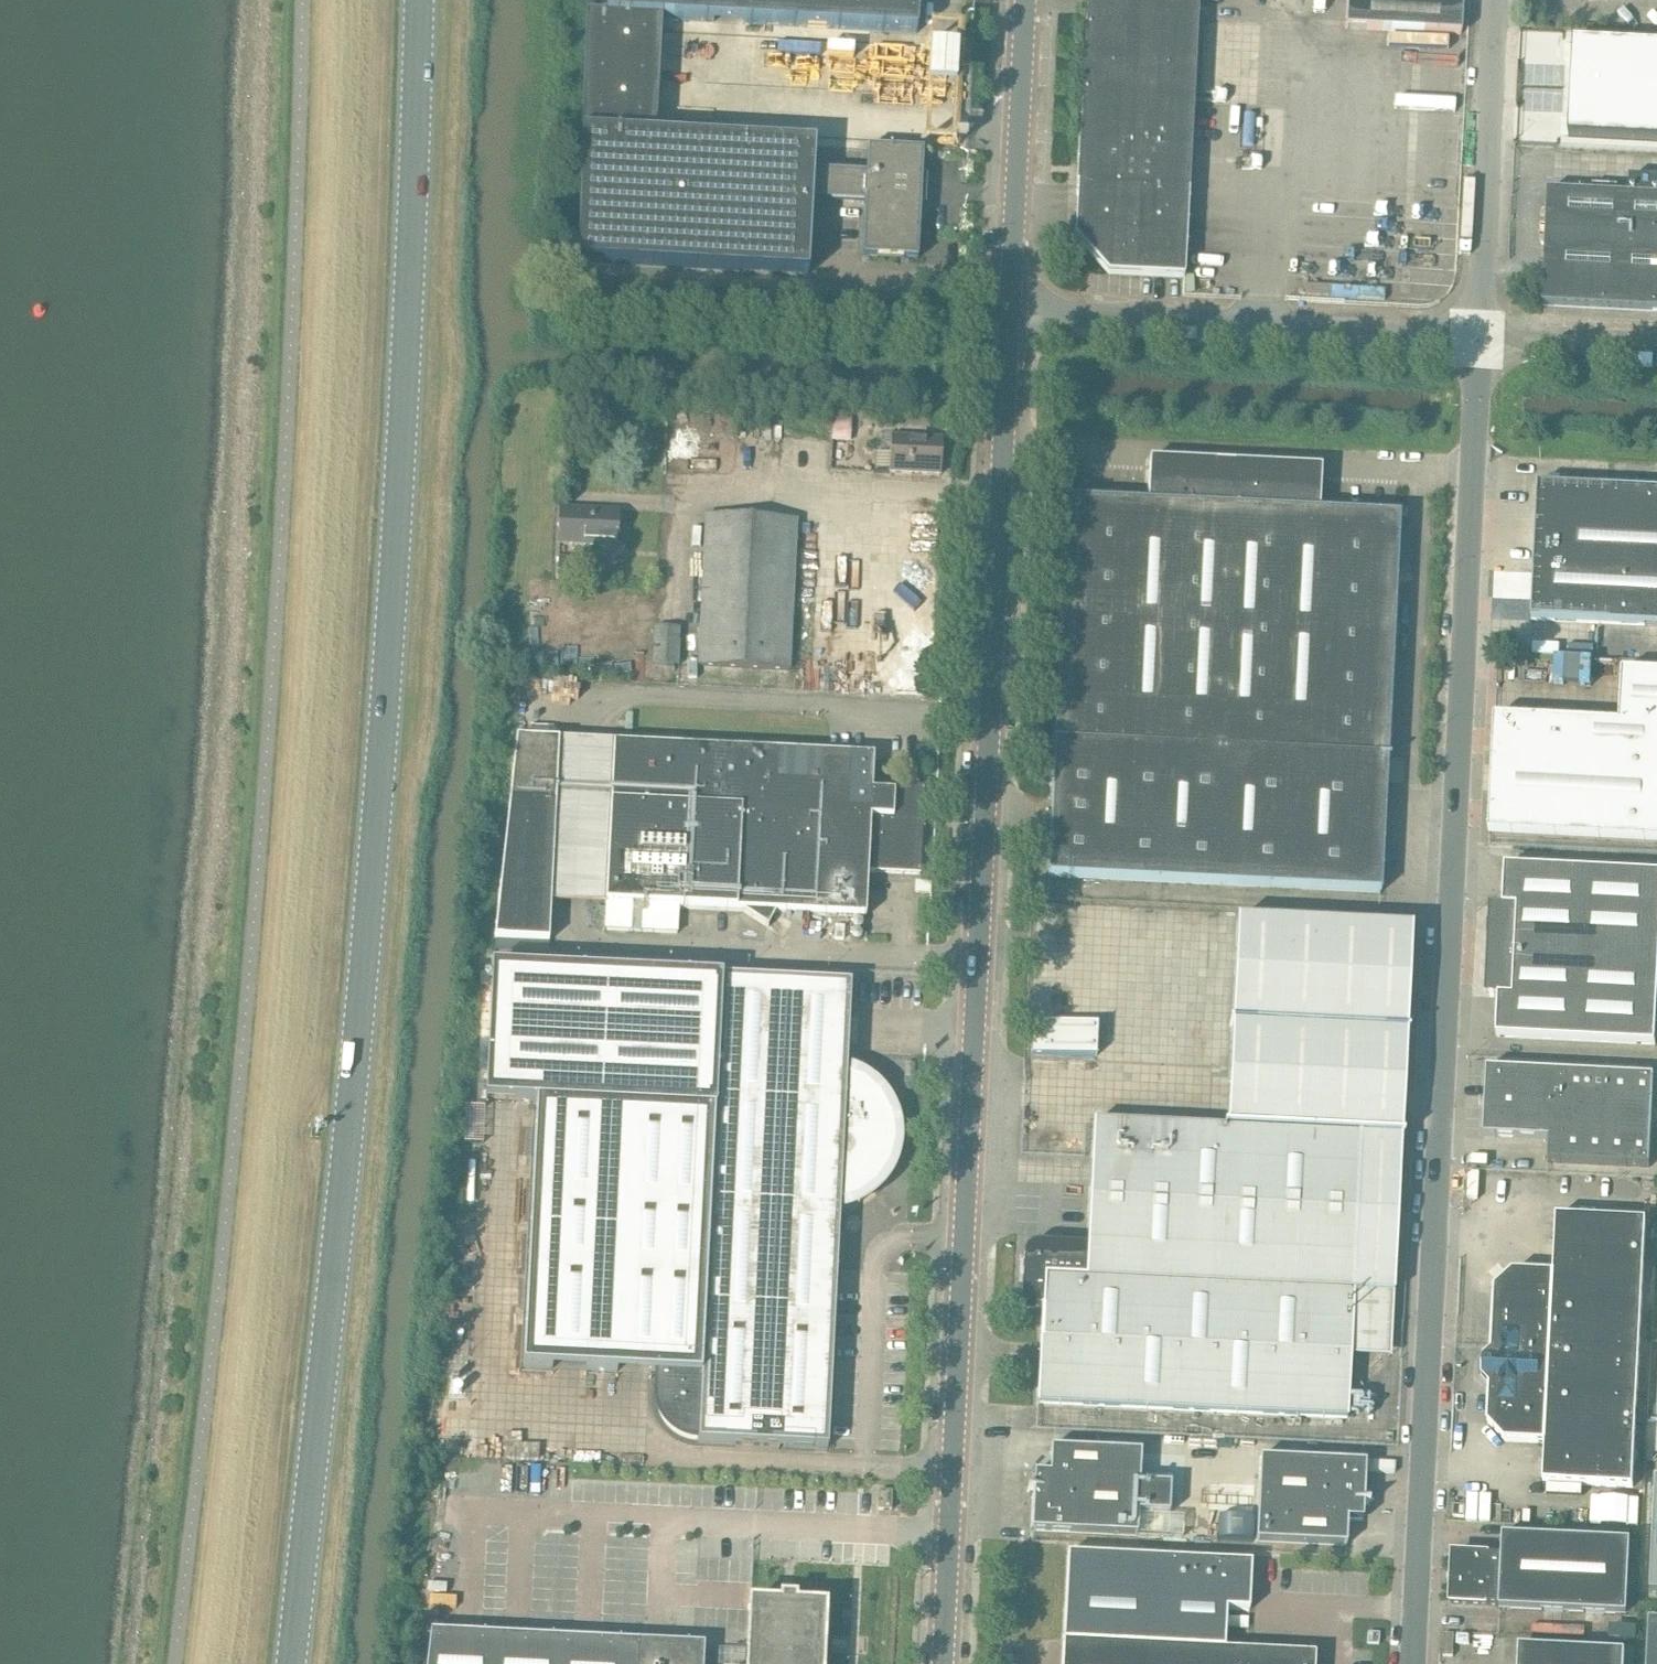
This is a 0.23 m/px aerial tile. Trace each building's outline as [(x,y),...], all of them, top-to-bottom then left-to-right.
[(585,15),(661,20),(916,34),(918,0),(586,0),(585,15)] [(1080,142),(1079,142),(1077,186),(1078,186),(1188,191),(1197,0),(1087,0),(1080,142)] [(1398,0),(1346,0),(1345,29),(1460,34),(1462,3),(1398,0)] [(582,121),(577,263),(581,263),(808,275),(812,202),(864,204),(861,257),(917,260),(920,207),(925,207),(926,178),(921,178),(923,153),(867,149),(866,175),(813,173),(815,146),(655,137),(656,114),(661,20),(585,15),(582,110),(582,121)] [(1566,40),(1561,137),(1656,142),(1656,45),(1566,40)] [(1656,254),(1656,179),(1630,179),(1630,195),(1548,191),(1545,249),(1656,254)] [(1188,191),(1078,186),(1075,237),(1108,274),(1184,277),(1188,191)] [(1545,249),(1542,306),(1656,312),(1656,254),(1545,249)] [(833,416),(832,441),(850,442),(852,417),(833,416)] [(942,440),(892,437),(890,474),(940,476),(942,440)] [(1380,894),(1399,517),(1318,513),(1321,470),(1149,461),(1147,504),(1067,501),(1048,877),(1380,894)] [(1061,494),(1072,494),(1073,483),(1061,482),(1061,494)] [(1628,491),(1538,486),(1532,621),(1600,624),(1605,513),(1627,514),(1628,491)] [(1656,627),(1656,492),(1628,491),(1627,514),(1605,513),(1600,624),(1656,627)] [(618,513),(560,510),(558,545),(616,548),(618,513)] [(789,671),(796,522),(706,517),(698,667),(789,671)] [(554,570),(564,570),(564,557),(554,556),(554,570)] [(680,632),(654,631),(653,663),(679,664),(680,632)] [(1489,834),(1656,843),(1656,674),(1623,673),(1620,725),(1495,718),(1489,834)] [(559,741),(516,739),(494,940),(549,943),(559,741)] [(873,758),(614,745),(605,930),(677,934),(678,909),(743,912),(768,928),(775,914),(865,918),(867,873),(920,875),(922,829),(924,830),(925,819),(923,818),(924,789),(872,786),(873,758)] [(1488,952),(1656,961),(1656,876),(1505,868),(1503,907),(1490,907),(1488,952)] [(1093,1124),(1087,1247),(1038,1244),(1035,1244),(1032,1245),(1029,1247),(1027,1249),(1025,1252),(1024,1255),(1023,1258),(1021,1307),(1042,1308),(1037,1404),(1347,1419),(1353,1292),(1392,1293),(1392,1294),(1393,1294),(1400,1137),(1403,1138),(1403,1135),(1401,1135),(1405,1034),(1408,1034),(1408,1032),(1406,1032),(1411,930),(1237,921),(1227,1127),(1224,1127),(1224,1131),(1093,1124)] [(1486,997),(1499,998),(1497,1038),(1655,1046),(1656,1013),(1656,961),(1488,952),(1486,997)] [(491,968),(485,1101),(537,1103),(524,1368),(653,1373),(653,1393),(653,1402),(654,1410),(657,1419),(662,1426),(669,1432),(680,1439),(689,1442),(698,1443),(827,1449),(840,1204),(842,1204),(842,1206),(848,1204),(855,1202),(861,1199),(867,1195),(872,1191),(877,1186),(882,1181),(886,1175),(889,1169),(892,1162),(894,1156),(895,1149),(896,1142),(896,1135),(895,1128),(894,1121),(891,1115),(889,1108),(885,1102),(881,1097),(877,1091),(871,1087),(866,1083),(860,1079),(854,1076),(848,1074),(848,1077),(846,1076),(850,985),(491,968)] [(1033,1032),(1032,1054),(1095,1056),(1096,1024),(1044,1022),(1044,1032),(1033,1032)] [(1654,1078),(1487,1069),(1484,1137),(1550,1140),(1549,1163),(1650,1168),(1654,1078)] [(1488,1424),(1489,1425),(1505,1442),(1545,1444),(1543,1484),(1633,1488),(1646,1222),(1556,1217),(1553,1275),(1514,1273),(1495,1289),(1492,1345),(1475,1360),(1474,1378),(1490,1395),(1488,1424)] [(1034,1476),(1033,1490),(1028,1490),(1027,1492),(1033,1492),(1031,1532),(1137,1537),(1138,1512),(1172,1513),(1173,1483),(1139,1482),(1141,1453),(1050,1448),(1049,1474),(1034,1474),(1034,1475),(1034,1476)] [(1362,1519),(1363,1505),(1369,1505),(1369,1503),(1363,1503),(1365,1463),(1260,1458),(1256,1542),(1346,1547),(1347,1521),(1362,1521),(1363,1521),(1363,1519),(1362,1519)] [(1220,1485),(1217,1540),(1252,1542),(1255,1487),(1220,1485)] [(878,1492),(878,1511),(891,1511),(892,1493),(878,1492)] [(1627,1527),(1638,1527),(1639,1516),(1627,1515),(1627,1527)] [(1502,1558),(1454,1556),(1451,1604),(1500,1606),(1499,1609),(1627,1616),(1631,1542),(1503,1536),(1502,1558)] [(1315,1656),(1222,1651),(1225,1610),(1248,1611),(1250,1563),(1067,1554),(1062,1663),(1314,1663),(1315,1656)] [(825,1608),(794,1606),(795,1601),(781,1600),(781,1606),(750,1604),(747,1663),(822,1663),(825,1608)] [(1649,1619),(1647,1663),(1656,1663),(1656,1620),(1649,1619)] [(704,1646),(430,1633),(427,1663),(703,1663),(704,1646)] [(1378,1646),(1379,1635),(1368,1634),(1367,1645),(1378,1646)] [(1470,1663),(1592,1663),(1592,1655),(1471,1650),(1470,1663)]
